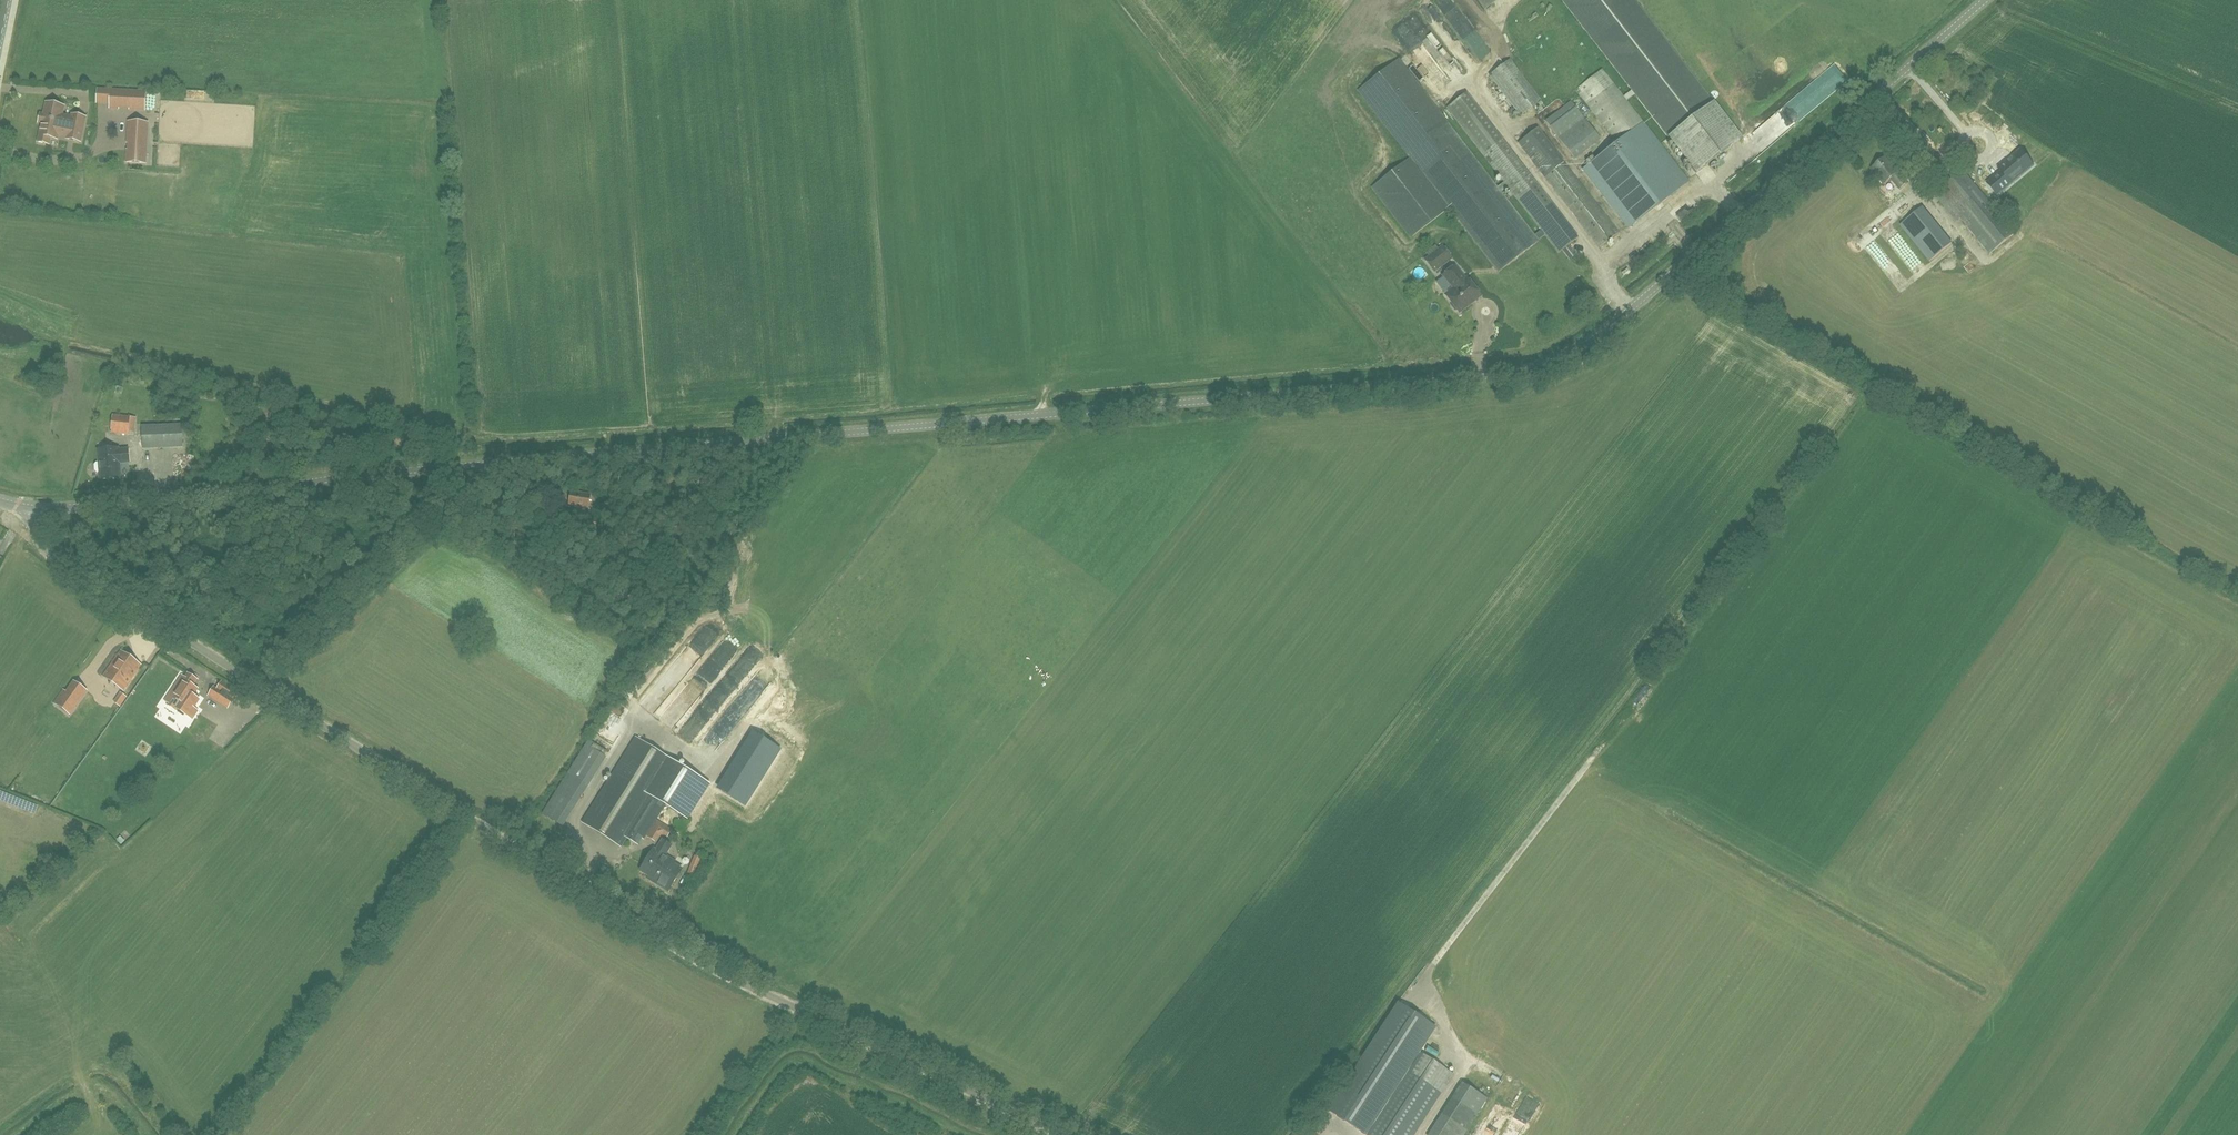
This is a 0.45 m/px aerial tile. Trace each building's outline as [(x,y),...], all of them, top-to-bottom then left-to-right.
[(1449,6),(1447,0),(1438,0),(1437,1),(1442,10),(1449,6)] [(1463,14),(1471,10),(1466,0),(1464,0),(1458,4),(1463,14)] [(1614,139),(1608,144),(1610,147),(1582,169),(1628,228),(1689,181),(1626,100),(1634,93),(1696,172),(1741,137),(1634,0),(1562,0),(1632,90),(1623,96),(1601,69),(1575,89),(1614,139)] [(1559,252),(1562,250),(1570,259),(1576,254),(1569,245),(1578,237),(1466,93),(1447,108),(1504,182),(1498,187),(1398,59),(1358,90),(1410,158),(1372,187),(1411,238),(1449,208),(1499,272),(1539,241),(1538,240),(1545,235),(1559,252)] [(1489,75),(1520,115),(1540,100),(1509,60),(1489,75)] [(98,89),(97,103),(110,104),(110,108),(144,110),(145,92),(98,89)] [(1969,115),(1977,125),(1976,126),(1981,132),(1983,130),(1986,127),(1993,121),(1994,120),(1977,99),(1963,111),(1968,117),(1969,115)] [(1575,159),(1600,140),(1571,102),(1546,121),(1575,159)] [(38,122),(42,123),(38,142),(48,144),(50,138),(57,139),(58,135),(67,137),(67,139),(80,142),(85,118),(72,115),(71,117),(62,115),(63,107),(46,103),(44,115),(40,114),(38,122)] [(145,163),(147,123),(128,122),(126,162),(145,163)] [(1618,232),(1537,128),(1518,142),(1599,247),(1618,232)] [(2002,172),(1988,183),(1997,195),(2032,165),(2020,151),(1999,168),(2002,172)] [(1974,173),(1982,178),(1993,159),(1984,154),(1974,173)] [(1871,169),(1884,184),(1891,179),(1899,189),(1907,183),(1895,168),(1893,169),(1884,158),(1871,169)] [(1960,217),(1990,254),(2015,233),(1963,171),(1943,187),(1937,181),(1928,188),(1956,220),(1960,217)] [(1686,210),(1694,196),(1683,189),(1675,203),(1686,210)] [(1900,225),(1930,261),(1952,243),(1922,207),(1900,225)] [(1425,260),(1434,271),(1451,258),(1442,247),(1425,260)] [(1453,288),(1445,294),(1452,304),(1451,306),(1455,310),(1457,310),(1459,312),(1480,296),(1466,278),(1465,279),(1455,266),(1443,275),(1453,288)] [(110,432),(129,435),(129,432),(135,433),(137,417),(131,416),(131,415),(112,413),(110,432)] [(142,450),(183,448),(182,424),(141,426),(142,450)] [(96,473),(99,473),(100,479),(120,478),(119,460),(122,460),(122,462),(129,462),(129,449),(118,450),(118,447),(98,448),(99,462),(96,463),(94,465),(94,471),(96,473)] [(568,504),(588,507),(590,494),(571,491),(568,504)] [(581,530),(595,533),(599,520),(585,516),(581,530)] [(549,518),(541,530),(551,537),(560,525),(549,518)] [(602,590),(594,588),(593,597),(600,599),(602,590)] [(700,621),(671,650),(684,663),(713,633),(700,621)] [(121,651),(104,676),(123,690),(141,664),(121,651)] [(183,679),(180,676),(164,701),(175,707),(191,718),(197,710),(193,707),(198,699),(192,695),(196,689),(192,686),(196,680),(187,673),(183,679)] [(74,682),(67,693),(63,690),(57,698),(54,703),(69,714),(73,709),(78,701),(86,690),(74,682)] [(208,694),(228,706),(233,698),(235,699),(238,693),(221,682),(216,688),(213,686),(208,694)] [(603,707),(617,715),(623,704),(610,696),(603,707)] [(727,703),(714,720),(724,728),(737,711),(727,703)] [(675,730),(682,737),(705,711),(698,704),(675,730)] [(620,846),(626,838),(638,845),(642,839),(644,840),(665,805),(687,818),(709,783),(635,737),(581,822),(620,846)] [(561,826),(604,756),(585,744),(542,814),(561,826)] [(658,834),(663,833),(667,836),(671,831),(657,822),(652,830),(658,834)] [(667,860),(668,860),(669,858),(665,856),(671,845),(662,840),(655,851),(652,850),(638,871),(653,881),(667,860)] [(682,869),(668,860),(667,860),(653,881),(652,882),(667,892),(682,869)] [(1452,1074),(1414,1049),(1430,1024),(1415,1015),(1418,1010),(1414,1007),(1411,1012),(1397,1003),(1328,1111),(1366,1134),(1413,1134),(1441,1091),(1452,1074)] [(1425,1134),(1459,1134),(1483,1091),(1456,1077),(1425,1134)]
